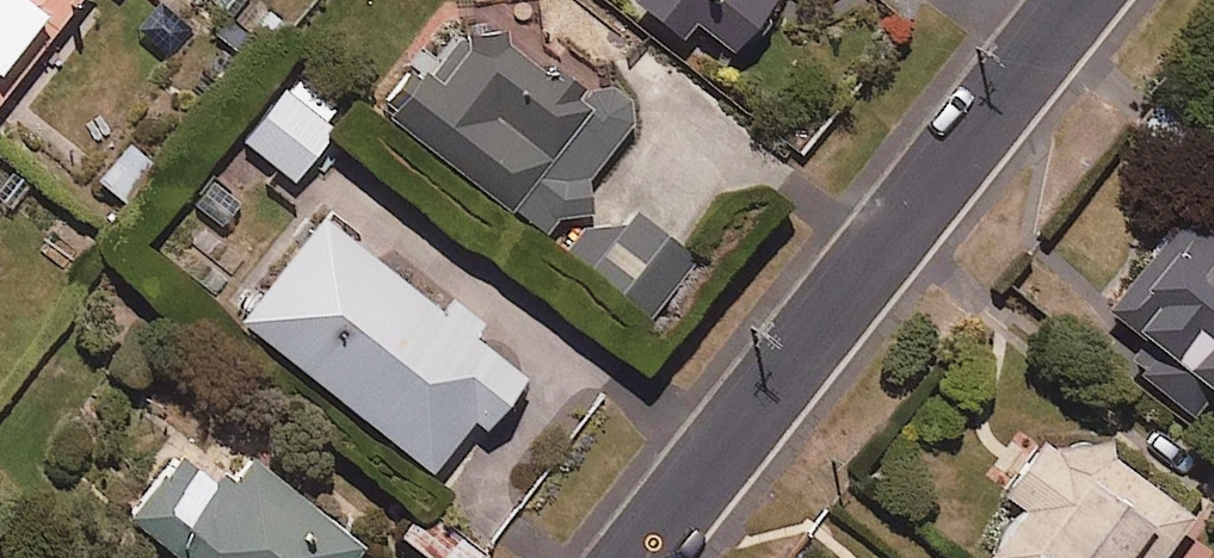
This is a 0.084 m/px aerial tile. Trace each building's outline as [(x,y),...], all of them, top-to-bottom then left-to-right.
[(88,0),(0,0),(0,116),(88,0)] [(633,8),(717,78),(783,0),(639,0),(633,8)] [(588,109),(484,33),(466,57),(459,52),(400,133),(570,257),(592,225),(589,186),(640,117),(602,89),(588,109)] [(346,125),(298,84),(246,145),(294,186),(346,125)] [(154,169),(127,150),(101,186),(128,205),(154,169)] [(1213,421),(1213,222),(1196,206),(1101,319),(1140,353),(1128,367),(1205,432),(1213,421)] [(695,267),(639,217),(591,269),(648,319),(695,267)] [(443,319),(323,227),(242,331),(434,480),(476,426),(489,436),(528,386),(475,344),(486,330),(454,305),(443,319)] [(1039,437),(998,497),(1023,514),(993,557),(1168,557),(1196,515),(1138,476),(1145,466),(1077,420),(1058,449),(1039,437)] [(179,462),(128,527),(167,557),(369,557),(252,466),(226,499),(179,462)] [(414,528),(397,549),(408,557),(484,557),(443,526),(431,542),(414,528)]
